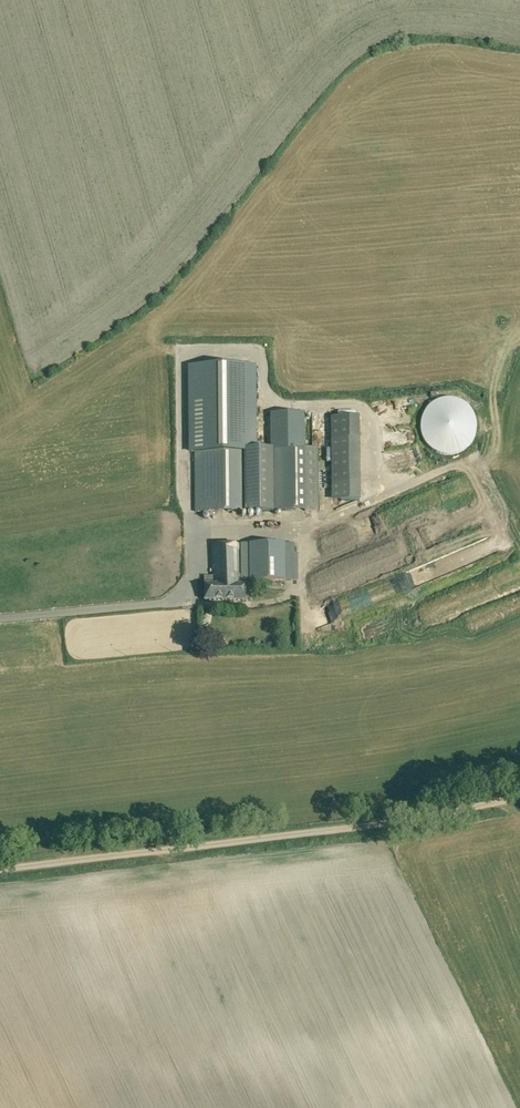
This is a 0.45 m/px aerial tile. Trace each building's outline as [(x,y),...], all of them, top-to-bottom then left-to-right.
[(190,366),(190,452),(195,452),(195,507),(195,512),(244,512),(245,512),(271,511),(306,511),(319,512),(318,447),(305,447),(271,447),(254,448),(253,365),(190,366)] [(437,453),(445,455),(452,455),(460,452),(466,448),(471,443),(474,436),(476,428),(476,421),(473,413),(468,406),(461,401),(454,398),(445,398),(437,400),(430,404),(424,409),(420,417),(419,426),(420,434),(423,442),(429,448),(437,453)] [(271,412),(271,447),(305,447),(305,412),(271,412)] [(359,416),(331,416),(331,499),(359,499),(359,416)] [(249,543),(249,581),(298,580),(297,553),(295,553),(295,543),(285,543),(285,542),(249,543)] [(205,600),(246,601),(246,584),(241,584),(240,551),(241,551),(241,544),(212,544),(213,576),(205,576),(205,584),(205,600)] [(419,573),(424,587),(435,583),(430,569),(419,573)] [(217,635),(212,629),(203,638),(208,643),(217,635)]
